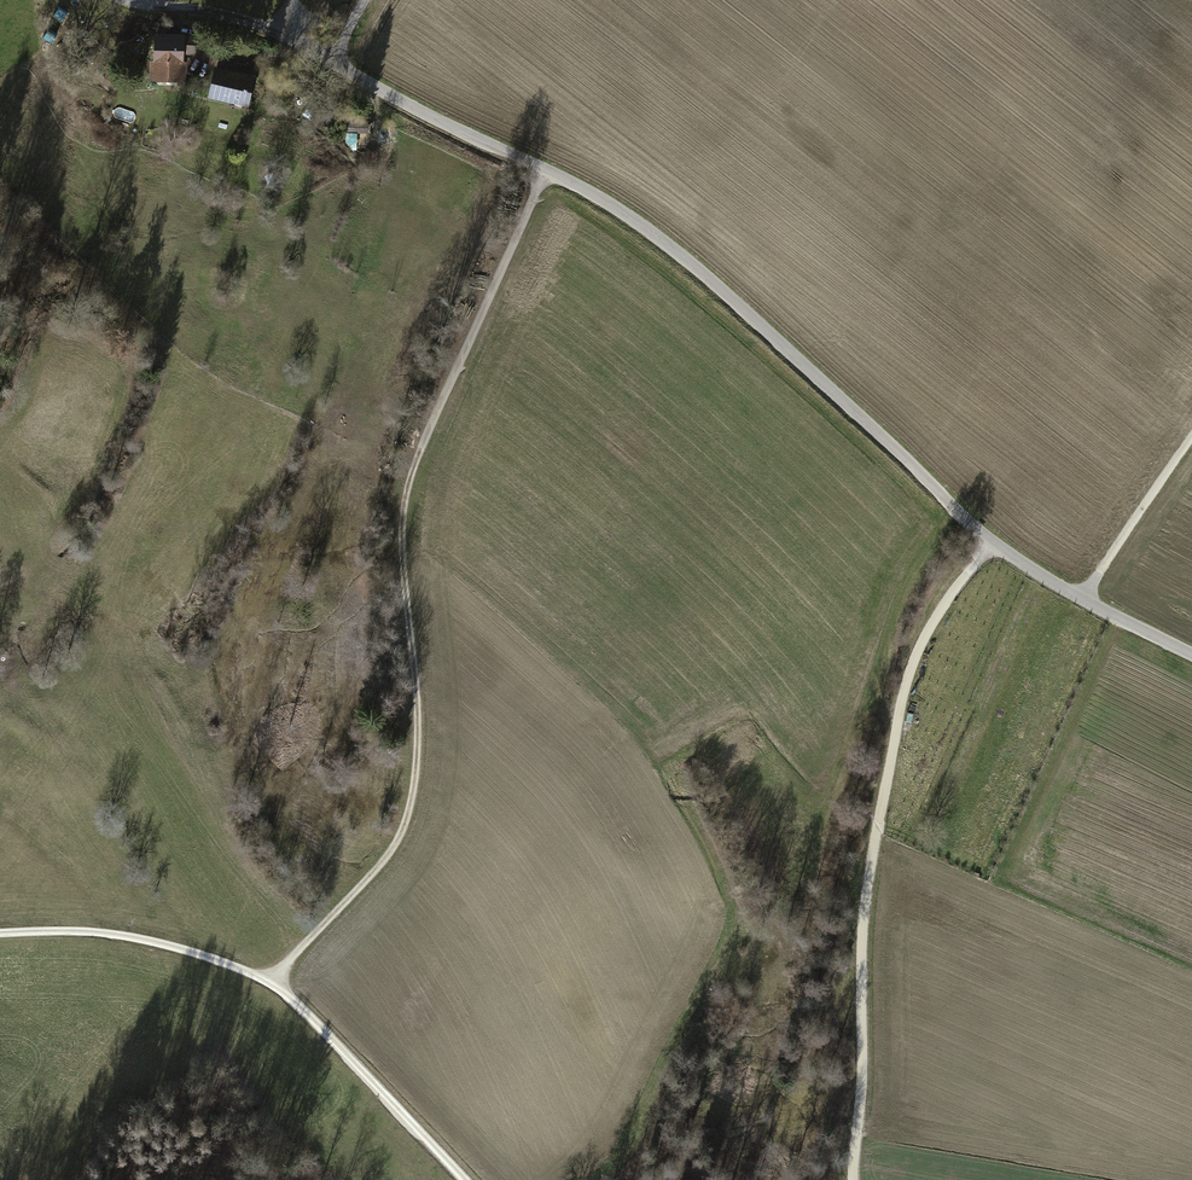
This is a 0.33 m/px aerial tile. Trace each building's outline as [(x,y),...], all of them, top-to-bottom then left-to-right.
[(184,32),(153,32),(153,59),(150,59),(149,81),(186,81),(186,52),(184,52),(184,32)] [(195,33),(184,32),(184,52),(186,52),(194,53),(195,33)] [(112,91),(123,79),(108,65),(97,77),(112,91)] [(256,75),(214,65),(207,97),(248,106),(256,75)] [(107,123),(111,119),(108,115),(103,119),(107,123)] [(350,137),(370,136),(369,123),(350,124),(350,137)] [(706,1061),(696,1056),(690,1071),(701,1075),(706,1061)]
